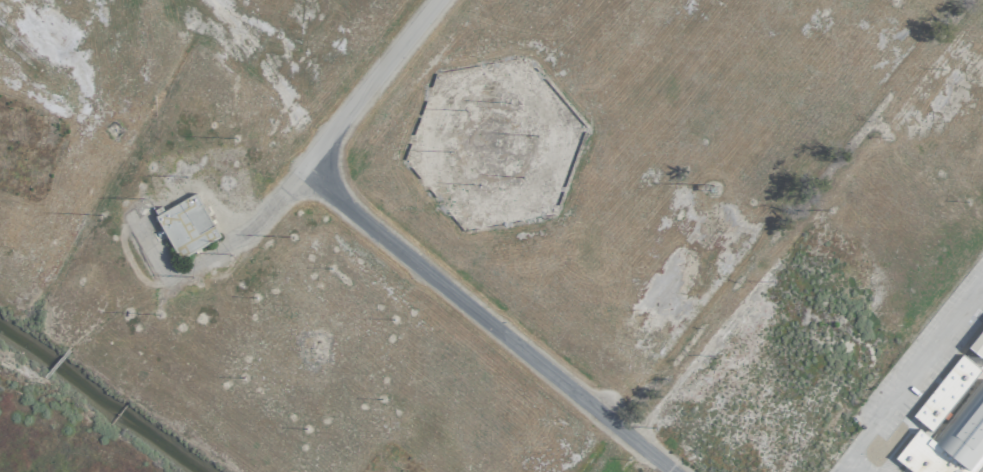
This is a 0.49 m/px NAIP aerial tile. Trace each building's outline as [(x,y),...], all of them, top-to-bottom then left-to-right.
[(217,239),(197,193),(154,213),(175,259),(217,239)] [(980,376),(982,372),(982,371),(959,353),(912,416),(935,433),(931,439),(916,428),(892,460),(908,471),(975,471),(982,461),(982,379),(980,376)]
